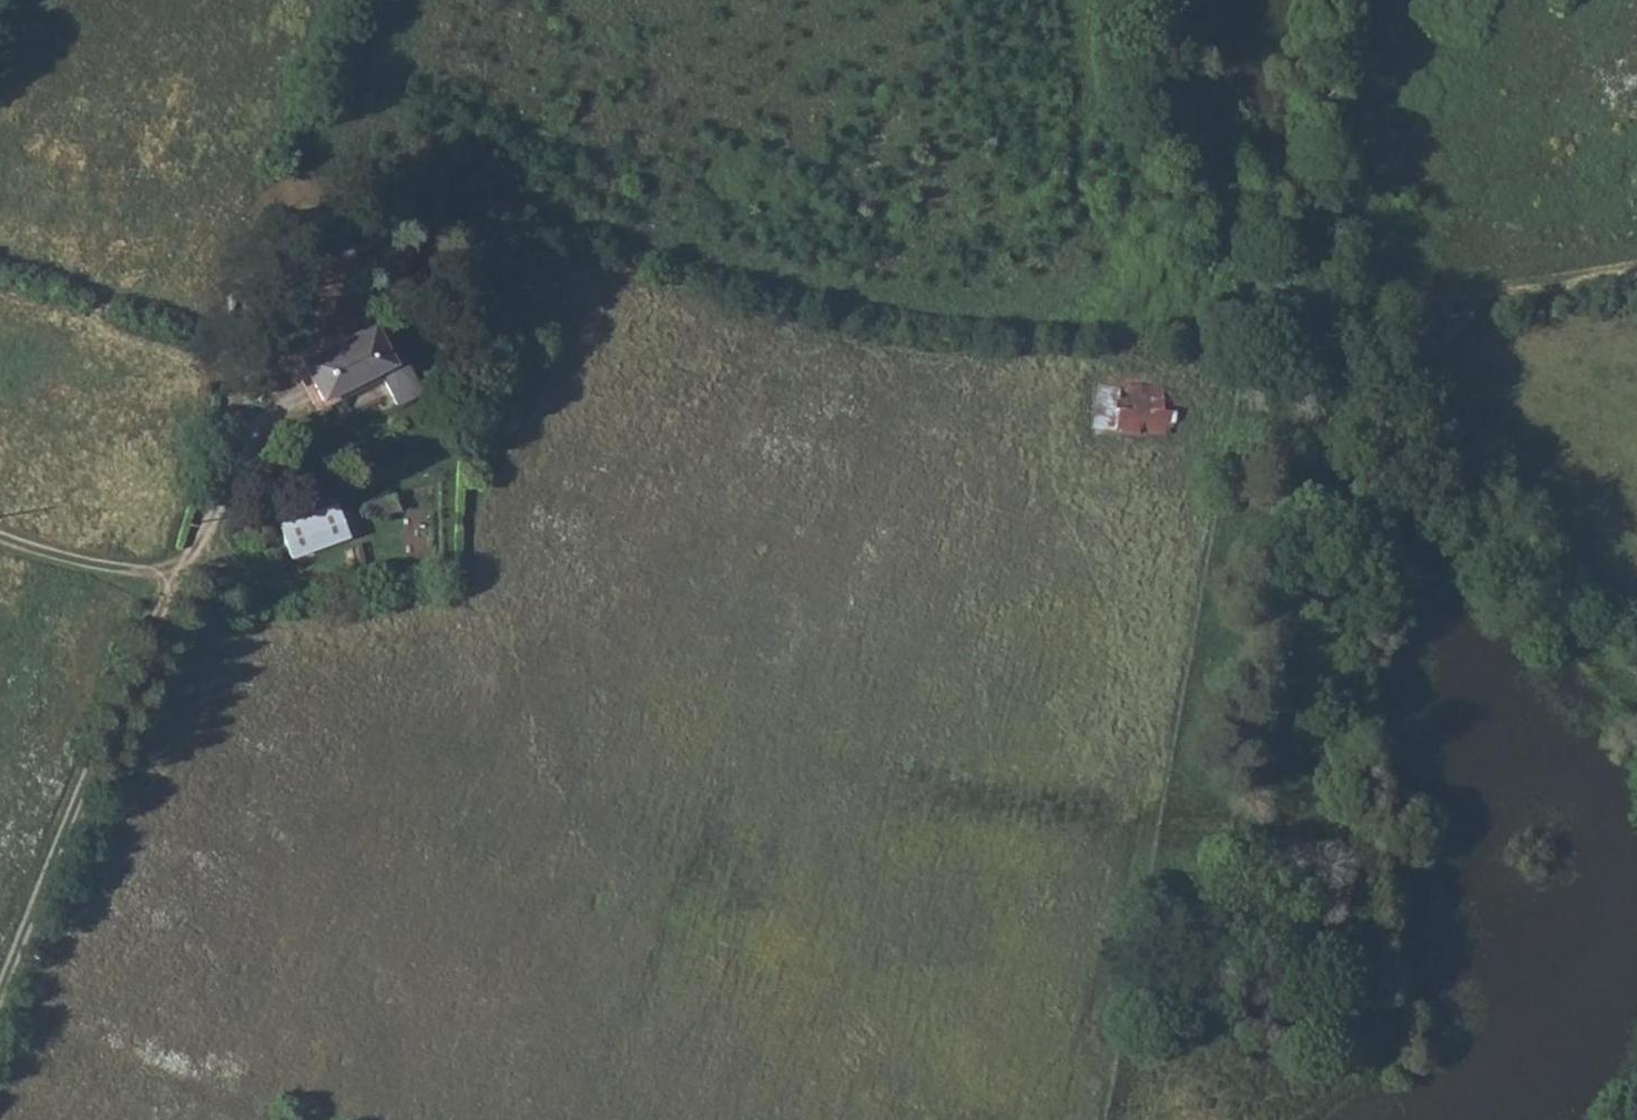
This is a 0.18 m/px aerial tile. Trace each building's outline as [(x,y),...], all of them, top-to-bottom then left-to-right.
[(313,418),(386,392),(371,347),(295,372),(313,418)] [(1151,386),(1092,382),(1090,429),(1150,432),(1151,386)] [(281,546),(293,580),(352,560),(340,526),(281,546)]
